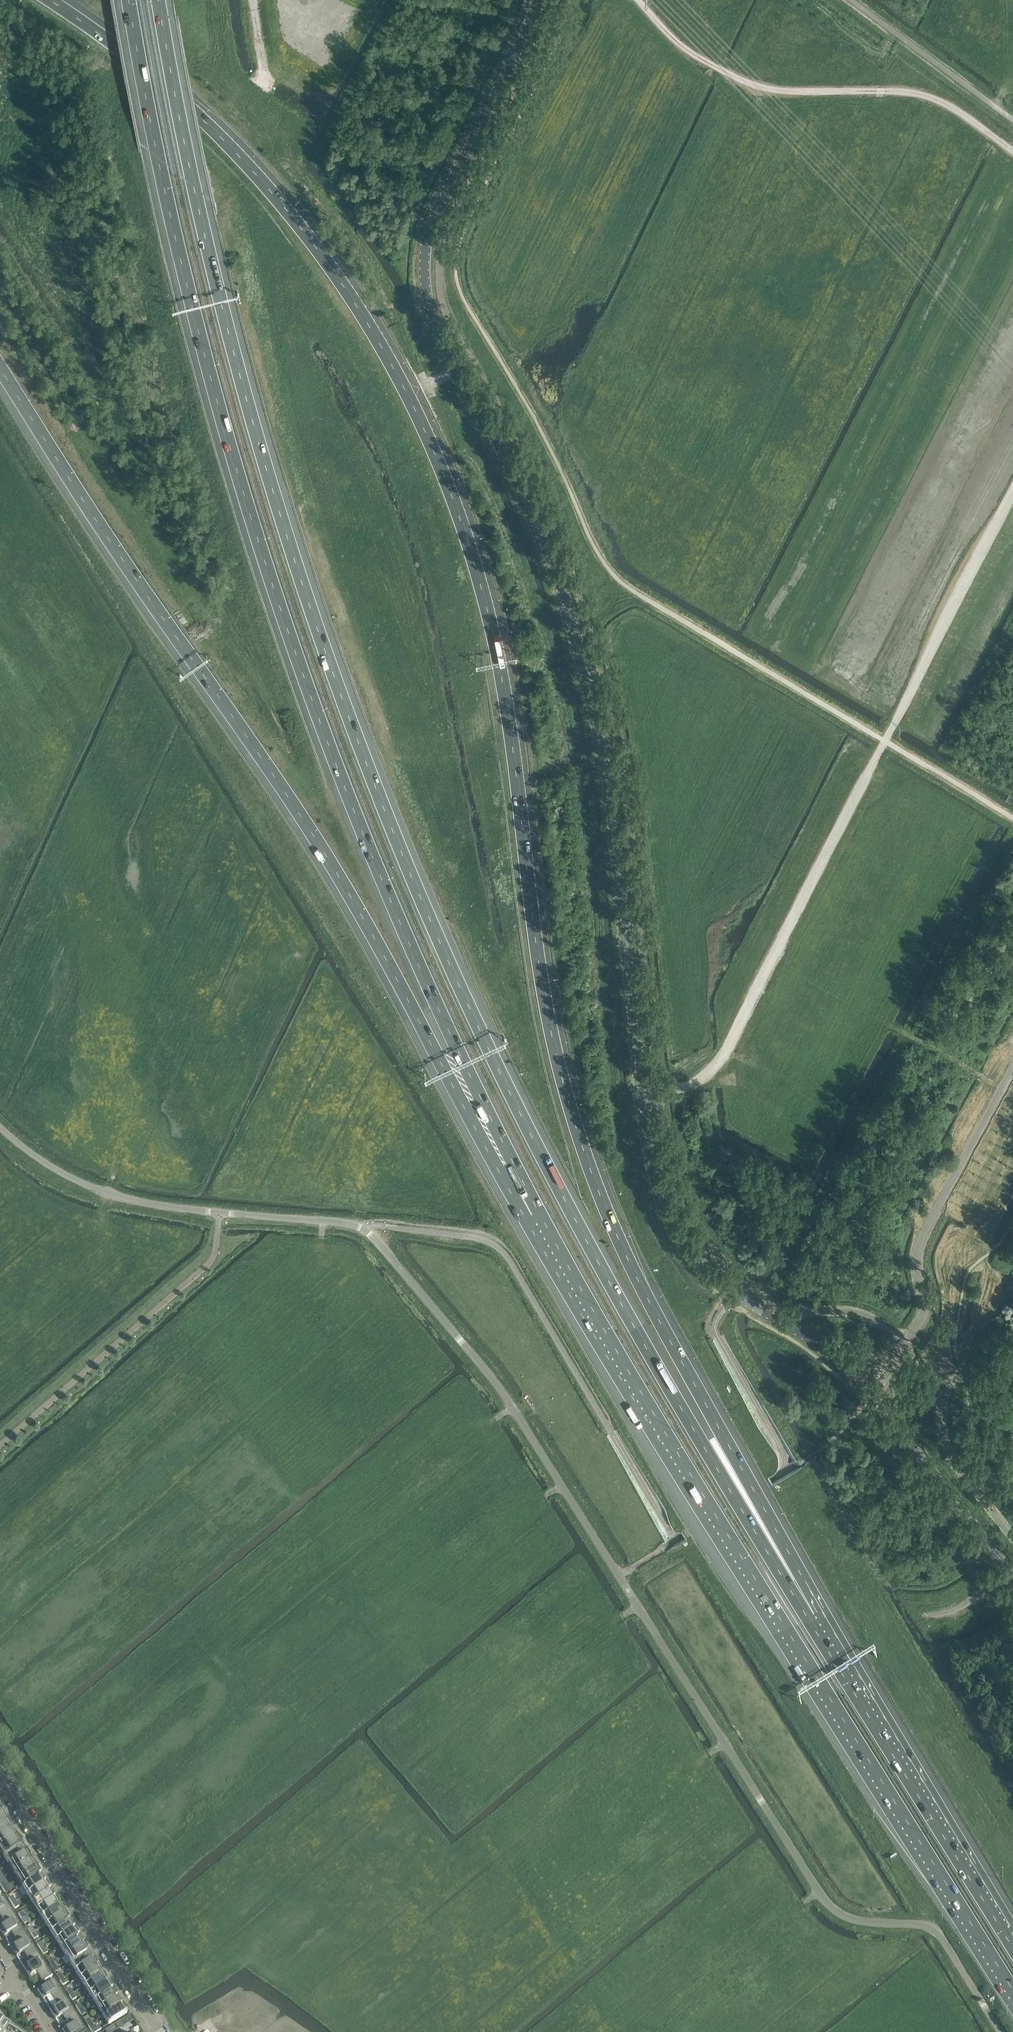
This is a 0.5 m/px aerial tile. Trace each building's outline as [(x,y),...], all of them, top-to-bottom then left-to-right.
[(10,1820),(7,1816),(8,1817),(5,1818),(3,1814),(0,1816),(0,1826),(10,1820)] [(12,1829),(10,1825),(12,1823),(12,1824),(10,1820),(0,1826),(0,1837),(12,1829)] [(20,1836),(17,1831),(17,1832),(15,1833),(12,1829),(0,1837),(0,1848),(20,1836)] [(22,1845),(19,1840),(21,1839),(22,1839),(20,1836),(0,1848),(0,1851),(3,1856),(22,1845)] [(8,1864),(29,1851),(27,1847),(26,1847),(27,1848),(24,1848),(22,1845),(3,1856),(8,1864)] [(13,1871),(32,1860),(29,1856),(31,1854),(31,1855),(32,1854),(29,1851),(8,1864),(13,1871)] [(18,1879),(39,1866),(36,1862),(36,1863),(34,1864),(32,1860),(13,1871),(18,1879)] [(23,1887),(41,1875),(38,1871),(40,1869),(41,1870),(39,1866),(18,1879),(23,1887)] [(48,1881),(46,1877),(45,1877),(46,1878),(43,1879),(41,1875),(23,1887),(27,1894),(48,1881)] [(48,1881),(27,1894),(32,1902),(51,1890),(48,1886),(50,1884),(50,1885),(51,1885),(48,1881)] [(51,1890),(32,1902),(37,1910),(58,1897),(55,1892),(55,1893),(53,1894),(51,1890)] [(15,1916),(3,1896),(0,1898),(0,1914),(5,1922),(15,1916)] [(58,1897),(37,1910),(42,1917),(60,1906),(58,1902),(59,1900),(60,1900),(58,1897)] [(60,1906),(42,1917),(46,1925),(67,1912),(65,1908),(64,1908),(65,1909),(63,1910),(60,1906)] [(67,1912),(46,1925),(51,1933),(70,1921),(67,1917),(69,1915),(69,1916),(70,1916),(67,1912)] [(26,1933),(15,1916),(5,1922),(6,1922),(0,1926),(0,1929),(5,1936),(12,1932),(18,1942),(28,1936),(26,1933)] [(70,1921),(51,1933),(56,1940),(77,1927),(74,1923),(75,1924),(72,1925),(70,1921)] [(77,1927),(56,1940),(61,1948),(79,1936),(77,1932),(78,1930),(79,1931),(77,1927)] [(24,1952),(26,1955),(30,1962),(40,1956),(28,1936),(18,1942),(11,1946),(17,1956),(24,1952)] [(79,1936),(61,1948),(66,1956),(87,1943),(84,1938),(84,1939),(84,1940),(82,1940),(79,1936)] [(87,1943),(66,1956),(70,1963),(89,1952),(86,1947),(88,1946),(89,1946),(87,1943)] [(89,1952),(70,1963),(75,1971),(96,1958),(93,1954),(94,1955),(91,1955),(89,1952)] [(40,1956),(30,1962),(23,1966),(29,1976),(30,1976),(29,1975),(36,1971),(43,1982),(53,1976),(40,1956)] [(96,1958),(75,1971),(80,1979),(98,1967),(96,1963),(98,1961),(98,1962),(96,1958)] [(98,1967),(80,1979),(85,1986),(106,1973),(103,1969),(103,1970),(101,1971),(98,1967)] [(106,1973),(85,1986),(89,1994),(108,1982),(105,1978),(107,1976),(108,1977),(106,1973)] [(57,2005),(67,1999),(54,1979),(38,1989),(44,1999),(51,1994),(57,2005)] [(108,1982),(89,1994),(94,2002),(115,1988),(113,1984),(112,1984),(113,1985),(110,1986),(108,1982)] [(115,1988),(94,2002),(99,2009),(118,1997),(115,1993),(117,1991),(117,1992),(115,1988)] [(118,1997),(99,2009),(104,2017),(125,2004),(122,2000),(122,2001),(120,2001),(118,1997)] [(69,2025),(79,2018),(67,1999),(57,2005),(50,2009),(56,2019),(57,2019),(56,2019),(63,2014),(69,2025)] [(125,2004),(104,2017),(108,2025),(127,2013),(124,2009),(126,2007),(127,2008),(127,2007),(125,2004)] [(0,2017),(0,2029),(4,2031),(9,2024),(10,2024),(0,2017)] [(64,2031),(88,2031),(79,2018),(69,2025),(62,2029),(64,2031)] [(120,2021),(123,2026),(129,2023),(125,2018),(120,2021)] [(120,2021),(114,2025),(117,2029),(118,2028),(119,2030),(124,2027),(123,2026),(120,2021)] [(89,2026),(92,2031),(97,2031),(101,2029),(99,2025),(95,2028),(92,2024),(89,2026)]
